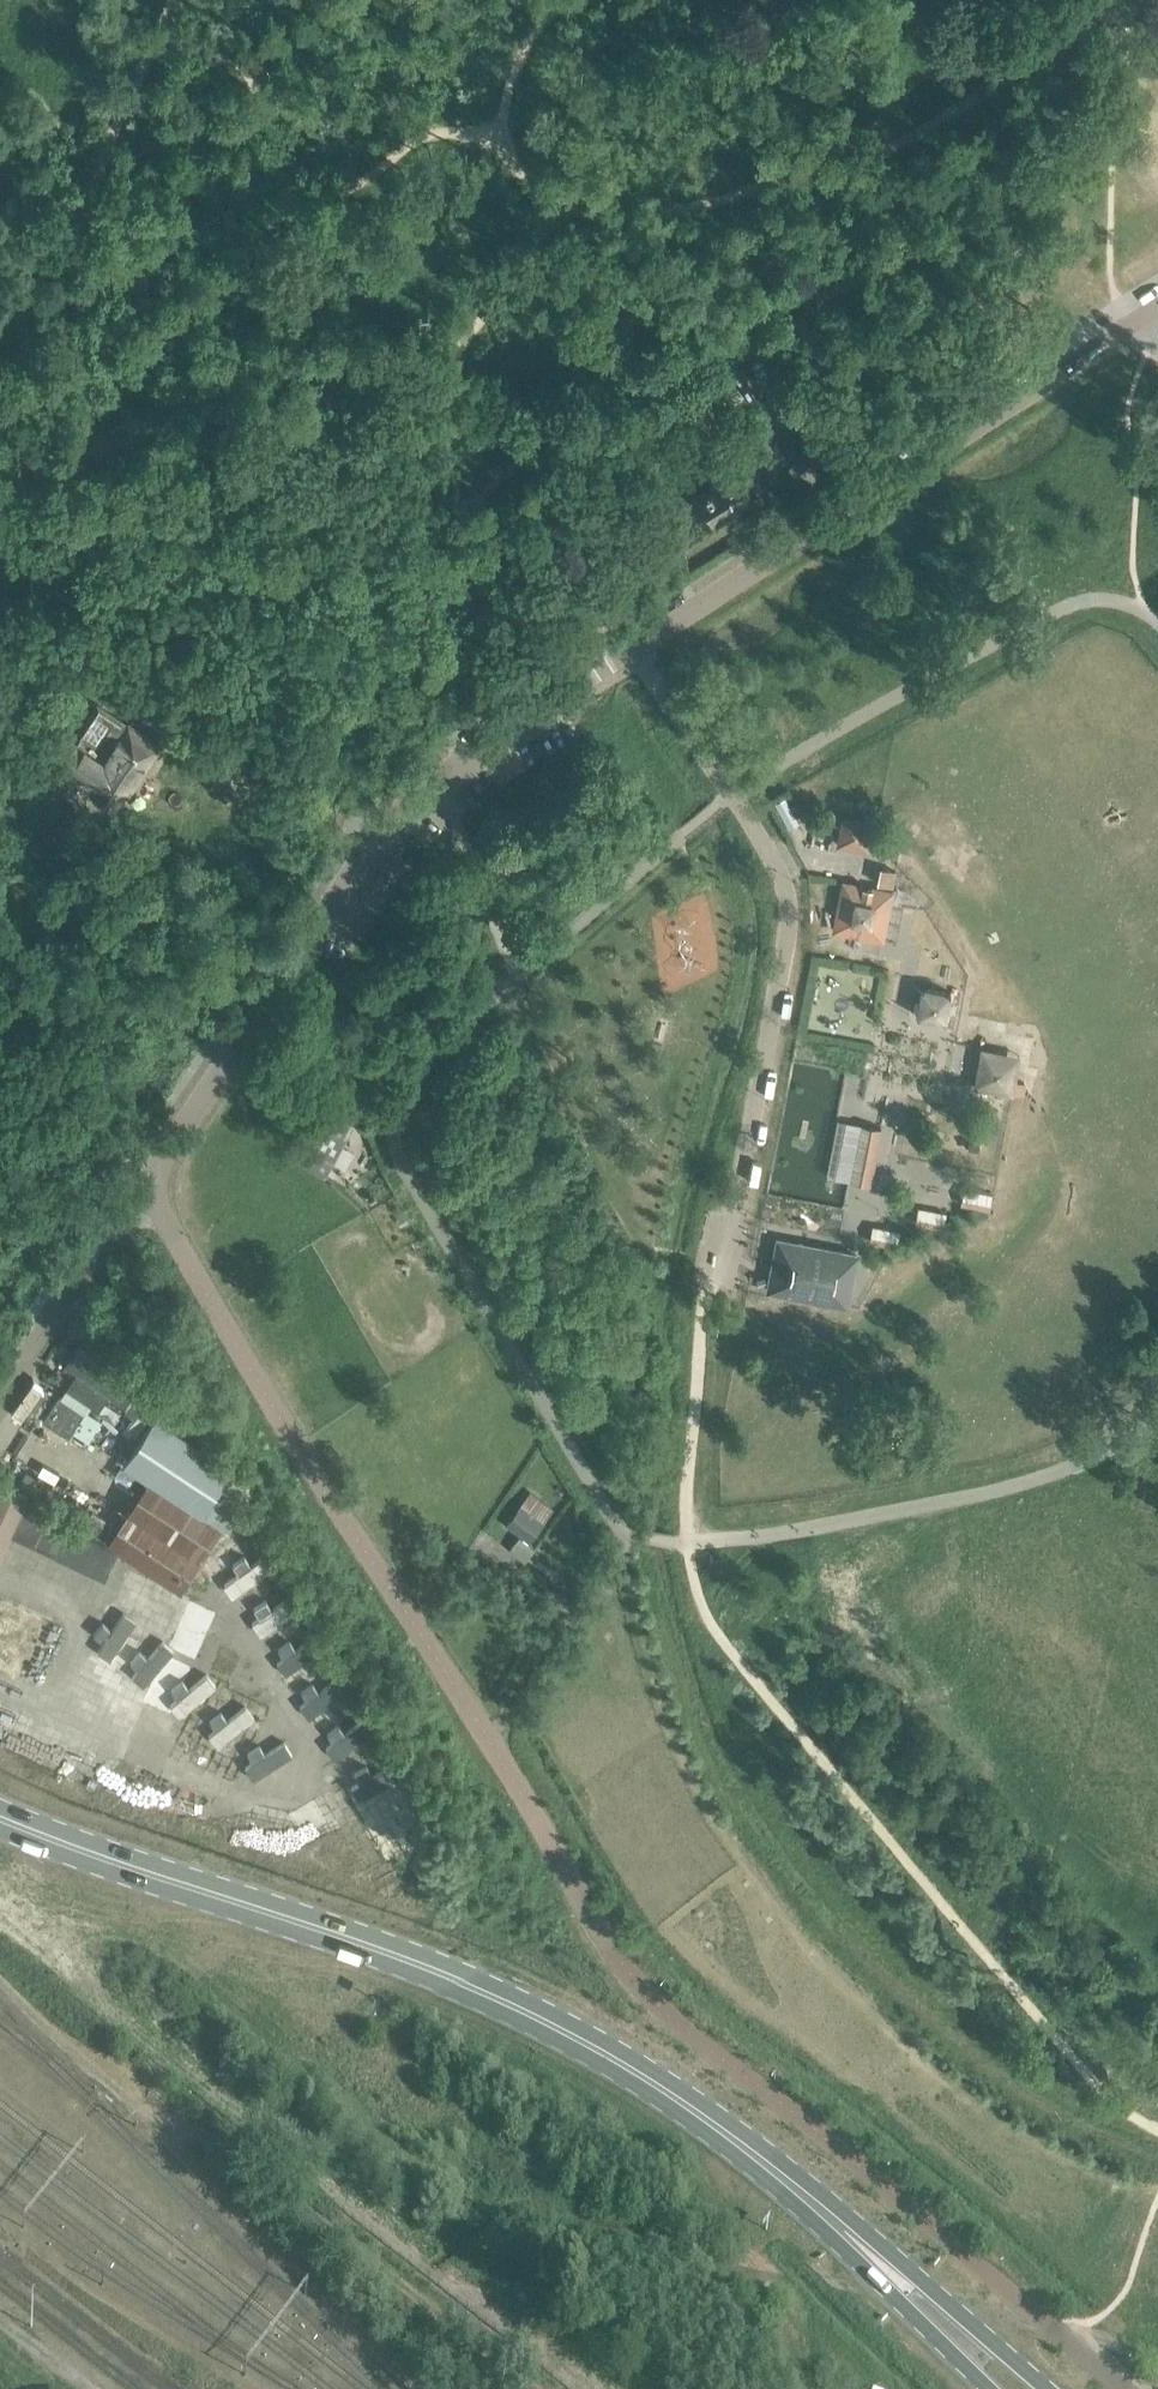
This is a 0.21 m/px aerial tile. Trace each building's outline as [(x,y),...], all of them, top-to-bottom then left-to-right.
[(747,398),(763,388),(745,360),(729,370),(730,372),(738,384),(745,394),(746,396),(747,398)] [(752,458),(698,494),(713,518),(749,494),(743,484),(785,456),(760,418),(736,433),(752,458)] [(658,486),(646,487),(647,501),(659,500),(658,486)] [(124,792),(128,795),(155,755),(135,742),(141,732),(128,723),(127,724),(97,704),(73,740),(70,738),(54,763),(91,788),(89,791),(114,807),(124,792)] [(834,840),(864,850),(874,820),(843,810),(834,840)] [(891,885),(894,871),(880,868),(877,883),(891,885)] [(890,892),(843,883),(833,930),(881,939),(890,892)] [(950,992),(921,986),(915,1015),(945,1021),(950,992)] [(1011,1095),(1014,1080),(976,1072),(973,1087),(1011,1095)] [(1012,1093),(1021,1094),(1024,1082),(1015,1080),(1012,1093)] [(326,1100),(313,1122),(345,1140),(358,1119),(326,1100)] [(858,1183),(869,1185),(880,1128),(870,1125),(870,1126),(838,1119),(826,1176),(835,1178),(858,1183)] [(966,1189),(964,1204),(989,1209),(992,1194),(966,1189)] [(917,1207),(914,1222),(943,1228),(946,1213),(917,1207)] [(897,1246),(900,1232),(871,1226),(868,1241),(897,1246)] [(777,1240),(768,1290),(846,1305),(856,1255),(777,1240)] [(76,1370),(46,1418),(71,1434),(87,1409),(96,1414),(108,1395),(133,1410),(148,1386),(79,1342),(66,1364),(76,1370)] [(147,1480),(220,1528),(233,1508),(230,1465),(153,1414),(122,1462),(148,1479),(147,1480)] [(25,1472),(17,1483),(31,1492),(38,1480),(25,1472)] [(107,1541),(180,1589),(220,1528),(147,1480),(107,1541)] [(33,1493),(62,1513),(70,1501),(40,1482),(33,1493)] [(55,1552),(53,1555),(104,1579),(116,1553),(65,1529),(58,1526),(59,1524),(48,1519),(51,1512),(26,1500),(28,1495),(1,1483),(0,1484),(0,1554),(11,1531),(37,1544),(48,1549),(55,1552)] [(543,1522),(520,1505),(506,1524),(529,1541),(543,1522)] [(84,1525),(102,1537),(111,1523),(93,1511),(84,1525)] [(107,1618),(196,1659),(215,1617),(127,1576),(107,1618)] [(286,1593),(265,1604),(292,1654),(312,1643),(286,1593)] [(83,1673),(173,1710),(191,1667),(101,1630),(83,1673)] [(345,1696),(322,1716),(347,1743),(369,1722),(345,1696)] [(73,1770),(81,1753),(57,1741),(49,1758),(73,1770)] [(348,1771),(383,1862),(419,1848),(384,1758),(348,1771)] [(325,1793),(283,1812),(295,1838),(337,1820),(325,1793)]
